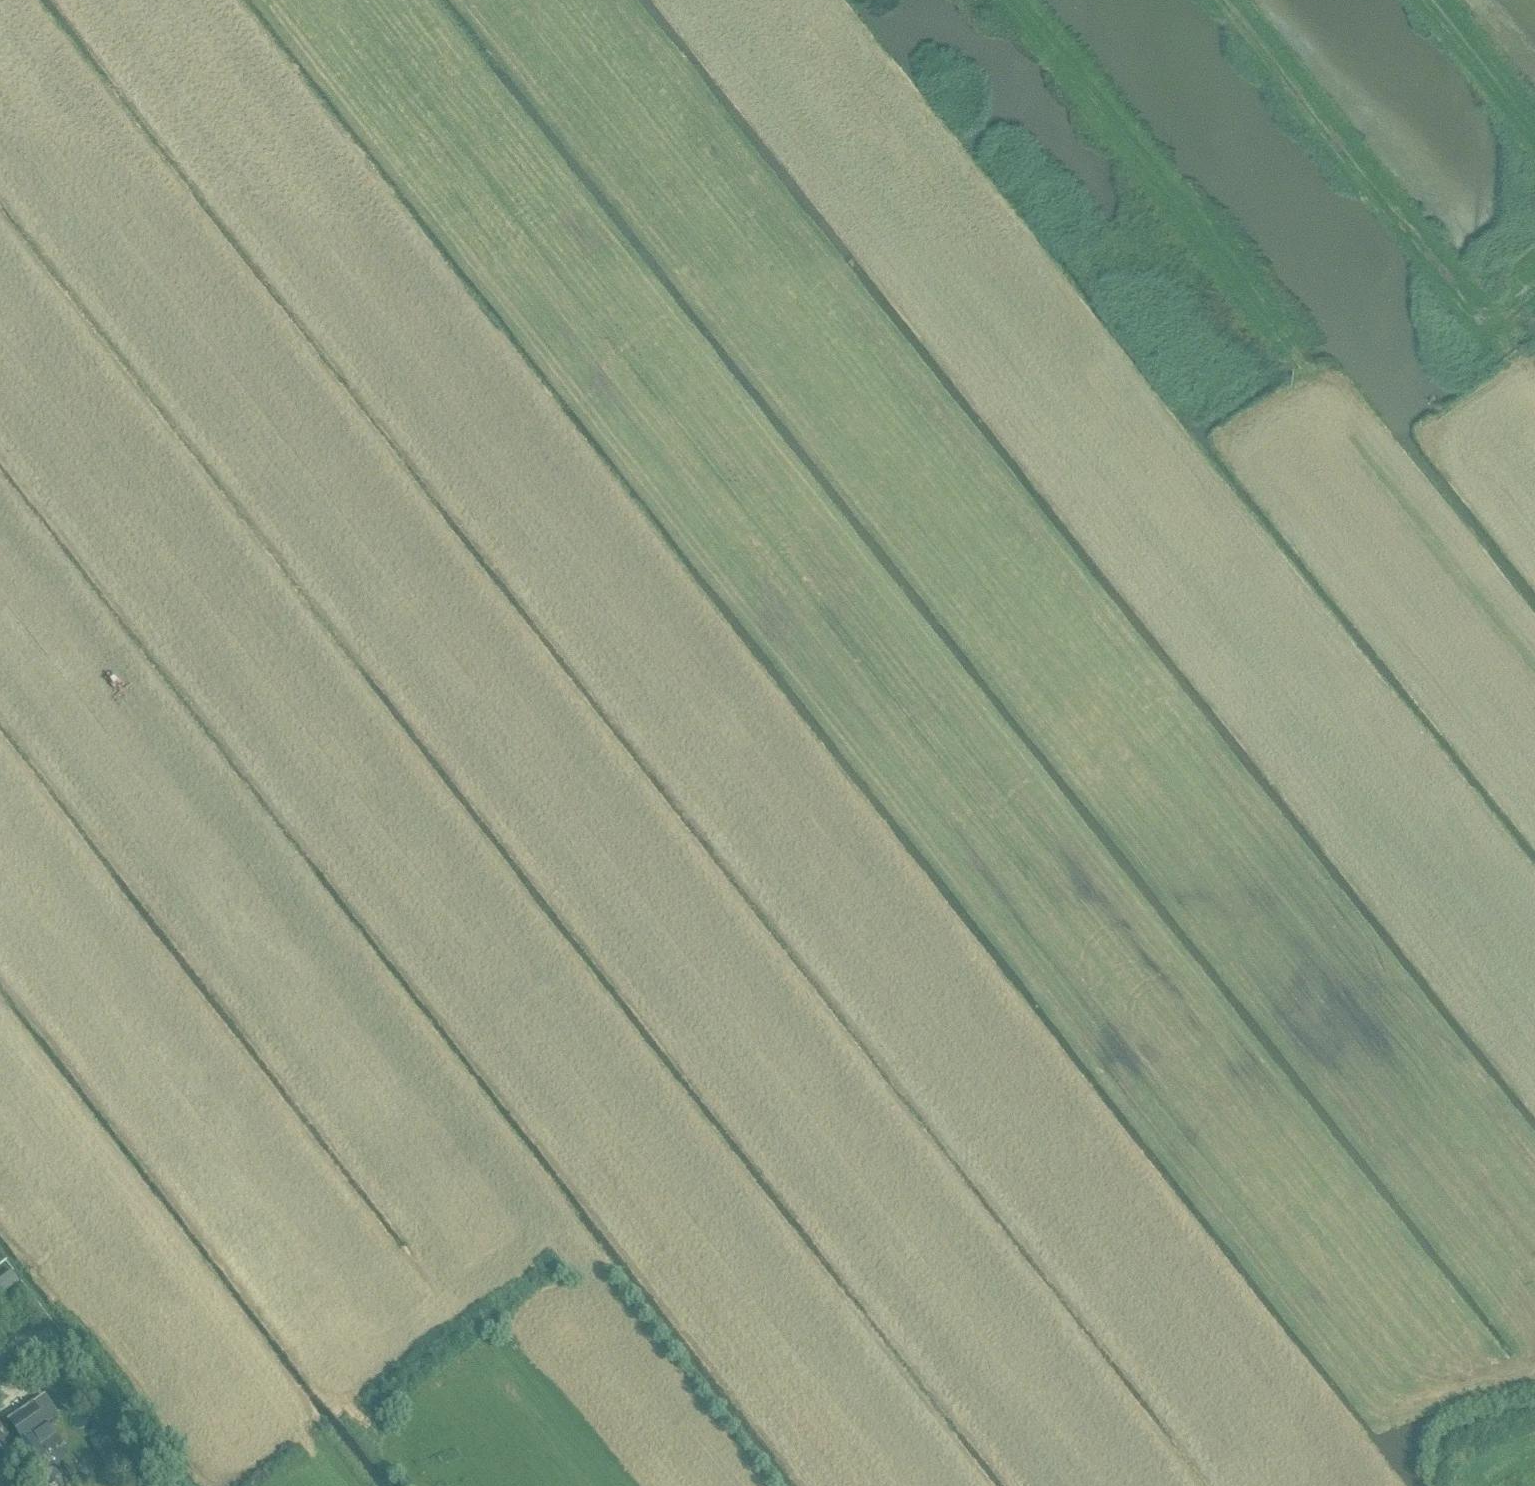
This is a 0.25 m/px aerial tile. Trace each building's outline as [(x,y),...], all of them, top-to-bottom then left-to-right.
[(0,1280),(0,1297),(19,1283),(11,1272),(0,1280)] [(34,1405),(11,1421),(25,1441),(17,1446),(37,1476),(54,1464),(47,1454),(54,1449),(63,1444),(57,1436),(55,1437),(48,1425),(59,1417),(46,1397),(34,1405)] [(126,1458),(124,1475),(135,1476),(136,1459),(126,1458)]
